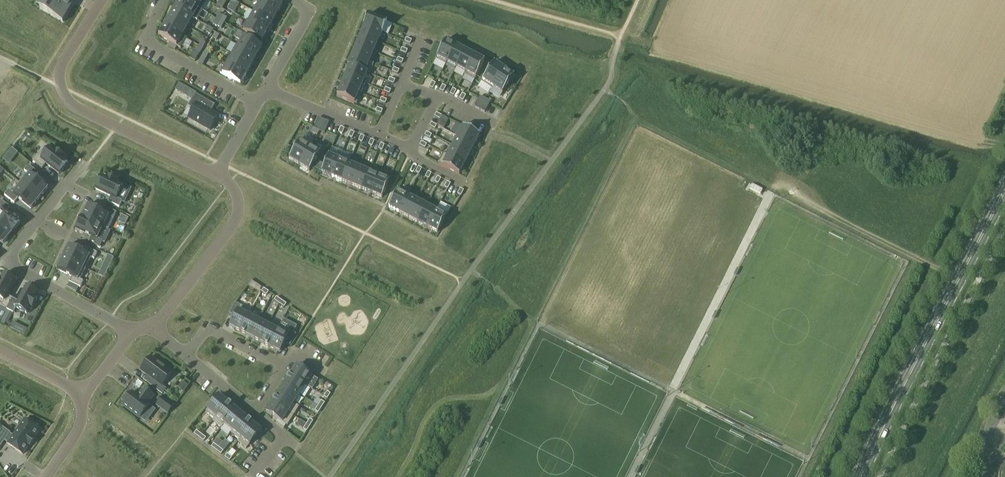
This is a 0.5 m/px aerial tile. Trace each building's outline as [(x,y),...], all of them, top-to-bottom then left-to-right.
[(39,8),(62,22),(76,0),(43,0),(39,8)] [(184,0),(179,0),(175,7),(197,20),(203,11),(184,0)] [(203,11),(203,10),(201,9),(206,0),(184,0),(203,11)] [(277,0),(261,0),(260,3),(278,13),(283,3),(277,0)] [(278,13),(260,3),(254,13),(272,23),(278,13)] [(197,20),(175,7),(170,17),(188,27),(193,18),(197,21),(197,20)] [(272,23),(254,13),(249,22),(247,20),(247,21),(267,32),(272,23)] [(387,22),(368,15),(364,26),(364,25),(382,33),(382,34),(387,22)] [(188,27),(170,17),(164,26),(187,39),(187,38),(183,36),(188,27)] [(267,32),(247,21),(241,31),(262,42),(267,32)] [(382,33),(364,25),(364,26),(360,35),(378,42),(382,33)] [(187,39),(164,26),(159,36),(181,49),(187,39)] [(262,47),(242,35),(243,34),(237,30),(234,37),(241,41),(239,46),(237,45),(257,57),(262,47)] [(378,42),(360,35),(356,45),(374,52),(378,42)] [(456,45),(446,40),(436,60),(446,65),(447,63),(447,62),(456,45)] [(251,66),(257,57),(237,45),(231,54),(251,66)] [(374,52),(356,45),(352,55),(372,63),(376,53),(374,52)] [(465,50),(456,45),(447,62),(447,63),(456,67),(465,50)] [(466,72),(475,55),(465,50),(456,67),(465,72),(466,72)] [(251,66),(231,54),(226,64),(246,75),(251,66)] [(372,63),(352,55),(347,65),(350,66),(367,73),(367,74),(370,75),(374,64),(372,63)] [(485,61),(475,55),(466,72),(465,72),(464,75),(475,80),(485,61)] [(504,69),(495,63),(481,83),(492,89),(493,87),(504,69)] [(246,75),(226,64),(220,73),(240,85),(246,75)] [(350,66),(346,76),(363,83),(367,74),(367,73),(350,66)] [(514,76),(504,69),(493,87),(503,94),(514,76)] [(363,83),(346,76),(341,86),(361,94),(366,84),(363,83)] [(179,93),(183,86),(177,82),(174,89),(179,93)] [(361,94),(341,86),(337,96),(357,104),(361,94)] [(196,95),(189,107),(193,109),(188,119),(210,131),(218,116),(211,111),(210,109),(209,109),(211,105),(214,106),(196,95)] [(485,99),(480,96),(474,107),(480,110),(485,99)] [(491,102),(485,99),(480,110),(485,113),(491,102)] [(324,120),(318,118),(314,129),(319,131),(324,120)] [(319,131),(325,134),(329,122),(324,120),(319,131)] [(480,135),(461,125),(455,136),(457,137),(458,137),(474,145),(480,135)] [(458,137),(457,137),(453,146),(470,155),(474,145),(458,137)] [(312,145),(301,138),(289,159),(299,165),(312,145)] [(322,151),(312,145),(299,165),(310,171),(322,151)] [(42,159),(41,160),(46,164),(59,174),(67,163),(63,160),(64,158),(56,152),(55,153),(46,146),(38,156),(42,159)] [(470,155),(453,146),(448,155),(448,156),(465,165),(470,155)] [(3,160),(9,164),(18,153),(11,148),(3,160)] [(340,157),(330,153),(321,173),(332,177),(340,157)] [(448,155),(444,153),(438,164),(459,175),(465,165),(448,156),(448,155)] [(42,169),(46,164),(41,160),(42,159),(38,156),(37,156),(33,161),(42,169)] [(351,162),(340,157),(332,177),(342,181),(349,164),(350,164),(351,162)] [(321,172),(323,165),(317,163),(315,170),(321,172)] [(350,164),(349,164),(342,181),(352,186),(359,168),(350,164)] [(29,175),(30,174),(35,178),(39,173),(29,166),(25,171),(27,173),(29,175)] [(369,172),(359,168),(352,186),(362,190),(369,172)] [(379,176),(369,172),(362,190),(372,194),(379,176)] [(29,175),(27,173),(19,182),(39,199),(47,189),(35,178),(30,174),(29,175)] [(390,178),(380,174),(379,176),(372,194),(382,198),(390,178)] [(107,180),(102,177),(96,189),(111,197),(116,199),(117,199),(122,187),(117,184),(117,183),(108,178),(107,180)] [(19,184),(12,193),(14,194),(13,195),(18,199),(31,209),(39,199),(19,182),(18,183),(19,184)] [(409,194),(399,189),(389,208),(399,213),(408,196),(409,194)] [(13,195),(14,194),(12,193),(9,190),(5,196),(14,204),(18,199),(13,195)] [(408,196),(399,213),(408,218),(417,201),(408,196)] [(116,199),(111,197),(108,202),(119,208),(122,201),(117,199),(116,199)] [(2,209),(7,213),(11,208),(1,200),(0,202),(0,209),(1,210),(2,209)] [(427,206),(417,201),(408,218),(418,223),(427,206)] [(108,216),(103,213),(88,206),(82,218),(103,228),(108,216)] [(436,211),(427,206),(418,223),(428,228),(436,211)] [(114,219),(117,213),(105,208),(103,213),(108,216),(114,219)] [(11,234),(20,223),(7,213),(2,209),(1,210),(0,209),(0,224),(11,234)] [(448,214),(437,209),(436,211),(428,228),(438,233),(448,214)] [(97,239),(103,228),(82,218),(77,229),(91,236),(97,239)] [(3,244),(11,234),(0,224),(0,241),(3,244)] [(97,239),(91,236),(89,242),(100,248),(103,242),(97,239)] [(68,246),(63,258),(86,269),(91,258),(83,254),(68,246)] [(86,248),(83,254),(91,258),(94,259),(97,253),(86,248)] [(105,261),(111,263),(114,258),(108,255),(105,261)] [(80,280),(86,269),(63,258),(57,270),(72,277),(80,281),(80,280)] [(3,303),(4,301),(7,296),(15,281),(3,275),(0,280),(0,302),(3,303)] [(80,280),(80,281),(72,277),(69,282),(80,288),(83,282),(80,280)] [(26,287),(18,302),(15,307),(16,308),(27,314),(30,308),(32,309),(37,300),(35,299),(38,294),(26,287)] [(1,307),(7,310),(13,299),(7,296),(4,301),(3,303),(1,306),(1,307)] [(18,302),(13,299),(7,310),(13,313),(16,308),(15,307),(18,302)] [(241,306),(235,303),(229,314),(235,317),(241,306)] [(235,317),(230,327),(240,332),(249,316),(252,312),(241,306),(235,317)] [(7,310),(2,320),(7,323),(12,313),(7,310)] [(250,337),(259,321),(249,316),(240,332),(250,337)] [(268,326),(268,325),(259,321),(250,337),(260,342),(268,326)] [(279,328),(269,323),(268,325),(268,326),(260,342),(269,347),(279,328)] [(280,353),(285,343),(291,332),(280,326),(279,328),(269,347),(280,353)] [(22,327),(19,333),(24,336),(28,330),(22,327)] [(296,335),(291,332),(285,343),(290,346),(296,335)] [(156,382),(152,387),(163,395),(167,389),(162,386),(172,373),(170,371),(171,370),(165,365),(164,367),(151,357),(141,370),(156,382)] [(314,377),(296,366),(290,375),(306,385),(305,386),(307,387),(314,377)] [(284,385),(300,395),(305,386),(306,385),(290,375),(284,385)] [(279,394),(294,404),(300,395),(284,385),(279,394)] [(138,396),(133,392),(123,405),(140,418),(150,405),(148,404),(154,396),(144,388),(138,396)] [(289,412),(294,404),(279,394),(273,403),(288,413),(289,412)] [(206,412),(214,419),(228,403),(219,396),(206,412)] [(162,397),(156,405),(168,414),(175,406),(162,397)] [(213,421),(222,428),(225,424),(224,424),(236,410),(228,403),(214,419),(213,421)] [(273,403),(267,413),(275,418),(283,423),(284,424),(291,414),(289,412),(288,413),(273,403)] [(244,417),(236,410),(224,424),(225,424),(232,431),(233,431),(244,417)] [(233,431),(232,431),(231,433),(239,440),(253,424),(244,417),(233,431)] [(0,430),(0,448),(5,441),(8,444),(8,445),(23,455),(29,445),(30,446),(34,440),(33,439),(40,430),(25,420),(14,436),(10,434),(10,433),(2,427),(0,430)] [(239,440),(237,441),(246,449),(261,431),(253,424),(239,440)]
